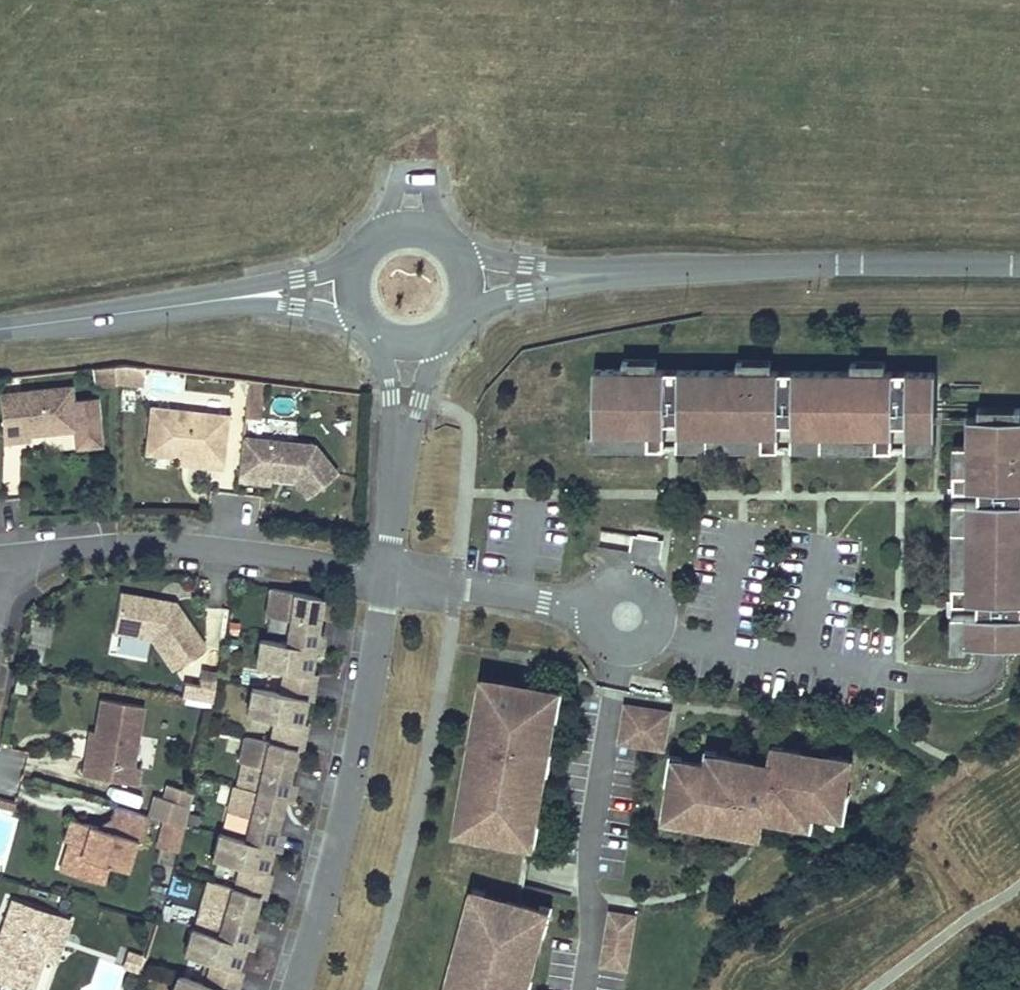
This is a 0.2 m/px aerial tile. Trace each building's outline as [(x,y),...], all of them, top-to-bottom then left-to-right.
[(612,367),(646,367),(646,358),(613,357),(612,367)] [(726,368),(760,368),(760,358),(726,358),(726,368)] [(839,368),(874,368),(874,358),(840,358),(839,368)] [(133,382),(132,364),(116,362),(106,364),(107,382),(133,382)] [(107,382),(106,364),(88,366),(89,384),(107,383),(107,382)] [(781,406),(781,432),(865,432),(865,445),(881,446),(881,404),(894,404),(894,433),(923,433),(924,369),(874,368),(839,368),(760,368),(726,368),(646,367),(612,367),(582,367),(582,431),(637,431),(637,444),(654,444),(654,404),(667,405),(667,431),(751,432),(751,445),(767,445),(768,405),(781,406)] [(251,415),(255,379),(241,377),(237,414),(251,415)] [(15,438),(14,434),(23,433),(69,429),(64,385),(0,391),(0,440),(15,438)] [(967,414),(1010,414),(1010,405),(967,404),(967,414)] [(214,465),(219,413),(143,405),(138,451),(171,455),(198,458),(198,463),(214,465)] [(956,442),(956,469),(943,469),(943,485),(968,485),(968,498),(956,498),(956,581),(943,581),(942,598),(968,598),(967,611),(955,611),(955,640),(1019,640),(1019,598),(1019,576),(1019,563),(1019,509),(1019,414),(1010,414),(967,414),(956,414),(956,442)] [(582,444),(637,444),(637,431),(582,431),(582,444)] [(667,444),(751,445),(751,432),(667,431),(667,444)] [(780,445),(865,445),(865,432),(781,432),(780,445)] [(894,445),(923,445),(923,433),(894,433),(894,445)] [(328,471),(305,442),(235,434),(230,477),(263,481),(263,476),(286,478),(299,494),(328,471)] [(943,469),(956,469),(956,442),(943,441),(943,469)] [(198,463),(198,458),(171,455),(170,461),(198,464),(198,463)] [(943,498),(943,581),(956,581),(956,498),(943,498)] [(609,555),(619,557),(625,557),(627,557),(636,557),(643,556),(650,555),(653,537),(635,535),(630,533),(625,533),(623,533),(590,528),(587,545),(595,544),(594,550),(599,552),(604,554),(609,555)] [(586,552),(649,562),(650,555),(643,556),(636,557),(627,557),(625,557),(619,557),(609,555),(604,554),(599,552),(594,550),(595,544),(587,545),(586,552)] [(310,594),(263,585),(258,613),(281,617),(276,641),(301,645),(309,646),(312,629),(305,628),(310,594)] [(198,644),(168,600),(163,603),(150,601),(151,597),(113,591),(106,630),(144,637),(165,668),(198,644)] [(942,611),(942,640),(955,640),(955,611),(942,611)] [(295,678),(301,645),(276,641),(251,637),(246,663),(275,668),(271,691),(293,695),(299,696),(303,679),(295,678)] [(204,700),(209,670),(195,668),(192,683),(177,680),(175,695),(204,700)] [(24,693),(28,674),(17,671),(13,691),(24,693)] [(526,818),(537,759),(531,758),(533,747),(538,748),(544,714),(546,704),(540,703),(543,688),(542,688),(493,679),(492,680),(486,679),(485,686),(484,685),(482,694),(480,707),(473,706),(468,735),(474,737),(473,748),(466,747),(454,816),(460,818),(458,828),(460,828),(515,838),(517,838),(518,828),(524,828),(526,818)] [(540,703),(546,704),(544,714),(549,715),(554,685),(543,683),(542,688),(543,688),(540,703)] [(293,695),(271,691),(243,686),(238,712),(266,718),(262,740),(264,741),(283,745),(290,747),(294,729),(287,728),(293,695)] [(473,748),(474,737),(468,735),(473,706),(480,707),(482,694),(470,692),(445,830),(459,833),(460,828),(458,828),(460,818),(454,816),(466,747),(473,748)] [(125,764),(134,712),(136,704),(94,697),(88,729),(84,757),(78,756),(75,773),(128,782),(130,770),(131,765),(125,764)] [(659,708),(615,701),(609,738),(653,746),(659,708)] [(84,757),(88,729),(83,729),(78,756),(84,757)] [(283,745),(264,741),(262,740),(236,735),(231,760),(253,765),(248,789),(257,791),(279,796),(283,779),(276,777),(283,745)] [(771,756),(773,745),(774,741),(764,739),(762,754),(771,756)] [(833,800),(834,790),(840,757),(773,745),(771,756),(762,754),(761,761),(746,759),(746,758),(707,751),(705,762),(695,760),(672,757),(670,769),(663,768),(661,779),(656,812),(688,817),(689,813),(701,815),(700,822),(710,824),(744,829),(747,812),(753,814),(785,819),(786,813),(799,816),(801,808),(824,811),(824,812),(826,799),(833,800)] [(705,762),(707,751),(708,747),(697,745),(695,760),(705,762)] [(670,769),(672,757),(673,752),(661,750),(657,779),(661,779),(663,768),(670,769)] [(264,827),(272,794),(257,791),(248,789),(225,783),(218,809),(240,815),(235,837),(261,844),(266,845),(271,828),(264,827)] [(187,821),(190,787),(156,784),(152,818),(187,821)] [(824,811),(823,816),(835,818),(839,791),(834,790),(833,800),(826,799),(824,812),(824,811)] [(117,868),(127,837),(134,839),(141,814),(106,803),(99,827),(62,816),(55,838),(60,839),(75,843),(66,873),(94,881),(99,863),(117,868)] [(700,822),(701,815),(689,813),(688,817),(687,825),(710,829),(710,824),(700,822)] [(802,827),(804,816),(799,816),(786,813),(785,819),(784,824),(802,827)] [(524,828),(518,828),(517,838),(515,838),(515,843),(526,845),(530,819),(526,818),(524,828)] [(252,876),(261,844),(235,837),(211,831),(204,856),(232,864),(226,887),(248,893),(254,895),(259,878),(252,876)] [(75,843),(60,839),(52,869),(66,873),(75,843)] [(248,893),(226,887),(200,880),(193,904),(215,911),(208,934),(223,938),(235,942),(240,943),(245,927),(238,924),(248,893)] [(453,970),(447,968),(466,900),(472,902),(474,891),(476,892),(477,887),(464,884),(435,989),(441,989),(444,979),(450,981),(453,970)] [(529,917),(531,907),(530,906),(476,892),(474,891),(472,902),(466,900),(447,968),(453,970),(450,981),(444,979),(441,989),(509,989),(510,985),(516,987),(518,977),(532,929),(534,919),(529,917)] [(61,919),(59,918),(5,899),(0,912),(0,979),(15,984),(24,959),(33,954),(47,959),(61,919)] [(542,905),(531,902),(530,906),(531,907),(529,917),(534,919),(532,929),(536,930),(542,905)] [(235,942),(223,938),(208,934),(186,927),(177,952),(205,961),(198,983),(208,986),(219,989),(227,989),(232,976),(225,974),(228,966),(235,942)] [(21,986),(33,954),(24,959),(15,984),(21,986)] [(232,976),(234,968),(228,966),(225,974),(232,976)] [(208,986),(198,983),(170,974),(164,989),(219,989),(208,986)] [(510,985),(509,989),(520,989),(523,978),(518,977),(516,987),(510,985)]
